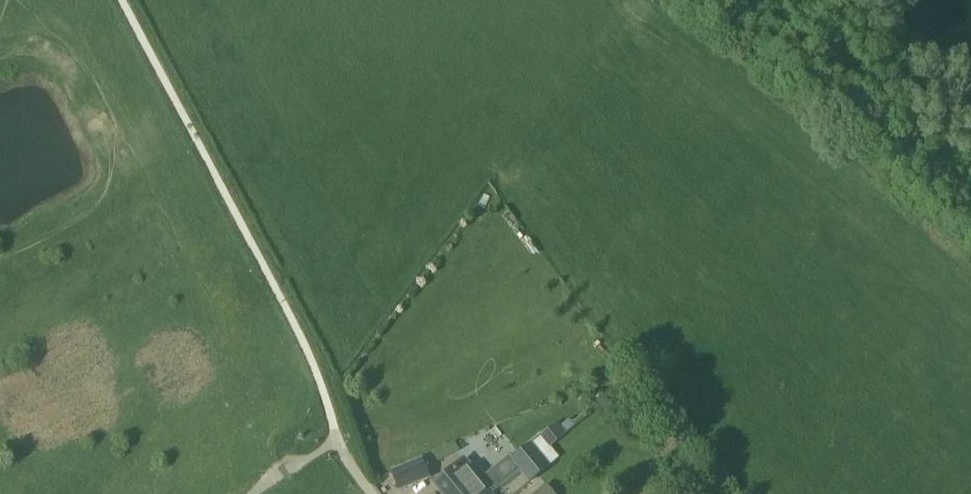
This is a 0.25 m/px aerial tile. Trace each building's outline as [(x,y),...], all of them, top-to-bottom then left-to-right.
[(551,445),(566,432),(558,423),(543,436),(551,445)] [(522,469),(542,452),(533,443),(513,459),(522,469)] [(434,453),(438,462),(452,455),(448,447),(434,453)] [(552,464),(542,452),(522,469),(532,481),(552,464)] [(400,490),(429,478),(422,460),(392,472),(400,490)] [(493,493),(494,493),(503,486),(495,476),(485,485),(464,460),(434,484),(443,493),(492,493),(493,493)] [(547,485),(535,493),(556,493),(547,485)]
